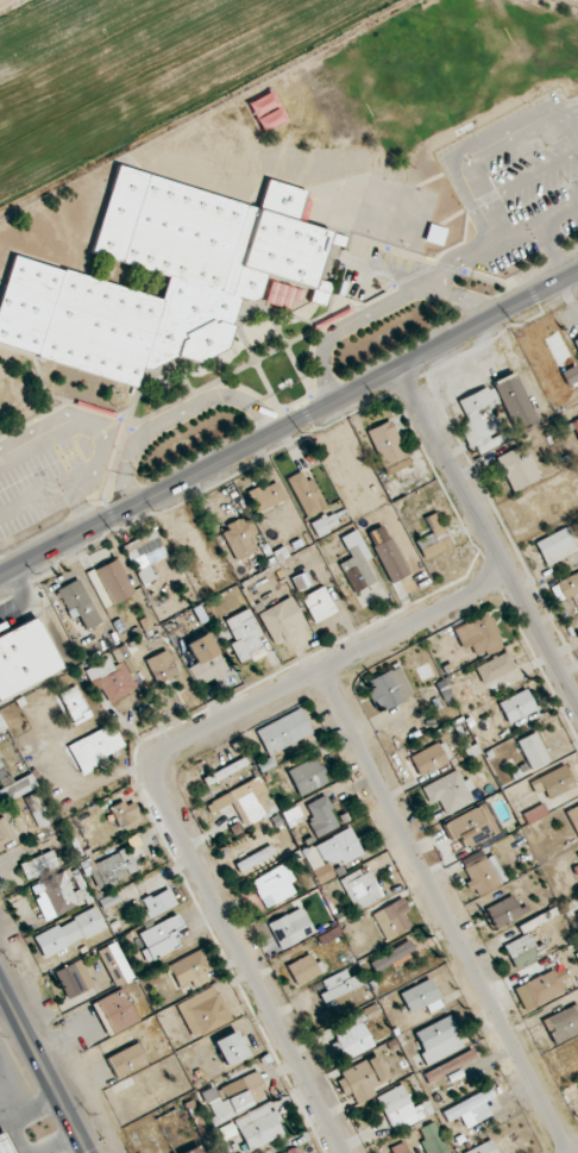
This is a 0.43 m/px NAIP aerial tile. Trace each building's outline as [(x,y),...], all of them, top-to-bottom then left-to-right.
[(137,383),(141,367),(225,353),(239,300),(259,299),(264,277),(312,289),(309,301),(325,305),(330,286),(330,283),(317,280),(326,244),(330,244),(343,248),(346,236),(297,223),(305,190),(266,180),(259,206),(114,168),(92,255),(167,275),(162,297),(11,258),(0,299),(0,348),(137,383)] [(567,386),(577,381),(577,371),(575,366),(561,373),(567,386)] [(495,381),(513,430),(535,422),(517,373),(495,381)] [(458,400),(468,423),(461,425),(474,455),(518,437),(514,427),(503,432),(492,408),(500,405),(492,386),(458,400)] [(368,429),(382,470),(407,462),(393,421),(368,429)] [(540,479),(523,443),(495,456),(512,492),(540,479)] [(307,518),(327,508),(312,478),(306,481),(301,472),(287,479),(307,518)] [(251,493),(260,512),(286,500),(276,480),(251,493)] [(311,523),(317,537),(340,526),(333,512),(311,523)] [(424,560),(454,545),(437,512),(424,518),(432,533),(415,542),(424,560)] [(257,534),(248,516),(220,530),(236,561),(256,551),(249,538),(257,534)] [(570,527),(536,541),(546,565),(577,552),(577,546),(570,527)] [(167,557),(156,531),(123,544),(140,587),(155,581),(149,565),(167,557)] [(379,581),(355,534),(348,538),(349,539),(343,542),(351,558),(339,564),(355,593),(379,581)] [(390,584),(408,576),(393,538),(374,545),(390,584)] [(109,604),(133,596),(120,560),(96,568),(109,604)] [(550,585),(557,602),(577,593),(577,574),(550,585)] [(86,630),(102,622),(78,579),(57,590),(70,614),(76,611),(86,630)] [(313,624),(336,614),(325,587),(302,596),(313,624)] [(306,629),(293,598),(259,612),(271,642),(306,629)] [(239,663),(251,658),(249,653),(265,645),(248,609),(225,620),(235,642),(231,644),(239,663)] [(463,651),(471,647),(476,659),(503,646),(489,612),(453,628),(463,651)] [(62,669),(37,618),(0,636),(0,699),(62,669)] [(188,668),(198,687),(228,671),(208,633),(186,644),(197,664),(188,668)] [(145,660),(156,684),(178,675),(168,650),(145,660)] [(475,668),(483,684),(515,669),(507,652),(475,668)] [(137,689),(130,674),(137,671),(129,653),(116,659),(114,656),(84,670),(91,684),(98,680),(108,702),(137,689)] [(413,696),(399,666),(365,683),(379,712),(413,696)] [(88,714),(78,686),(60,693),(70,720),(88,714)] [(498,703),(508,724),(537,710),(527,689),(498,703)] [(313,734),(300,709),(256,730),(268,756),(313,734)] [(123,748),(111,724),(67,747),(80,771),(123,748)] [(549,761),(535,732),(517,741),(531,770),(549,761)] [(410,757),(420,777),(453,761),(443,741),(410,757)] [(300,797),(327,783),(315,758),(287,771),(300,797)] [(10,783),(0,760),(0,782),(1,781),(3,786),(10,783)] [(548,799),(577,786),(577,783),(570,767),(540,781),(548,799)] [(445,815),(474,802),(469,791),(474,789),(469,778),(463,781),(458,770),(422,787),(430,805),(439,801),(445,815)] [(38,787),(31,774),(0,790),(0,806),(38,787)] [(277,810),(261,777),(206,804),(211,814),(236,801),(248,824),(277,810)] [(38,829),(52,823),(38,792),(24,798),(38,829)] [(339,827),(325,796),(306,804),(313,820),(308,821),(315,837),(339,827)] [(132,799),(109,810),(118,829),(141,817),(132,799)] [(451,840),(459,837),(464,849),(498,834),(486,804),(443,823),(451,840)] [(523,812),(526,823),(548,815),(544,805),(523,812)] [(565,812),(577,839),(577,806),(565,812)] [(282,812),(288,828),(303,822),(297,807),(282,812)] [(4,816),(0,818),(0,846),(16,838),(4,816)] [(362,854),(350,828),(302,851),(317,885),(334,877),(330,869),(362,854)] [(235,862),(239,871),(275,855),(271,846),(235,862)] [(138,873),(129,849),(82,867),(86,877),(97,873),(102,886),(138,873)] [(20,862),(25,879),(58,869),(53,853),(20,862)] [(506,883),(495,855),(463,868),(475,896),(506,883)] [(295,893),(290,884),(295,881),(284,863),(251,882),(266,909),(295,893)] [(369,868),(341,880),(354,910),(382,898),(369,868)] [(150,918),(177,906),(169,888),(142,900),(150,918)] [(103,909),(120,901),(116,892),(99,901),(103,909)] [(520,915),(513,897),(486,907),(493,925),(520,915)] [(405,911),(408,910),(404,899),(373,911),(384,939),(411,929),(405,911)] [(106,929),(97,908),(33,937),(43,958),(106,929)] [(313,935),(302,909),(268,923),(280,949),(313,935)] [(138,932),(145,949),(141,951),(146,962),(179,947),(172,930),(182,926),(177,916),(138,932)] [(541,958),(532,934),(504,944),(513,968),(541,958)] [(376,975),(416,954),(409,941),(369,962),(376,975)] [(97,952),(116,987),(133,978),(115,942),(97,952)] [(168,964),(178,990),(193,984),(194,988),(210,981),(206,971),(211,970),(203,950),(168,964)] [(296,984),(320,974),(311,954),(287,965),(296,984)] [(67,998),(93,988),(82,960),(55,970),(67,998)] [(561,982),(568,978),(563,967),(524,984),(533,1006),(565,992),(561,982)] [(341,982),(338,974),(322,981),(327,992),(320,994),(323,1002),(362,986),(357,975),(341,982)] [(429,1014),(444,1006),(430,978),(400,994),(410,1014),(425,1007),(429,1014)] [(191,1038),(230,1022),(216,987),(177,1003),(191,1038)] [(113,1034),(139,1022),(123,988),(97,1000),(113,1034)] [(577,1003),(543,1021),(555,1045),(577,1033),(577,1004),(577,1003)] [(374,1047),(362,1022),(380,1014),(376,1007),(331,1027),(346,1060),(374,1047)] [(413,1032),(426,1064),(463,1049),(450,1016),(413,1032)] [(248,1057),(238,1031),(214,1040),(224,1066),(248,1057)] [(147,1065),(139,1044),(107,1056),(115,1077),(147,1065)] [(423,1071),(427,1081),(477,1060),(473,1051),(423,1071)] [(376,1096),(372,1088),(390,1080),(379,1055),(337,1074),(346,1096),(352,1093),(357,1104),(376,1096)] [(201,1092),(214,1123),(270,1100),(259,1071),(214,1090),(213,1087),(201,1092)] [(377,1097),(394,1133),(435,1113),(428,1099),(412,1107),(402,1085),(377,1097)] [(442,1112),(448,1123),(460,1116),(466,1128),(476,1123),(470,1110),(495,1097),(490,1087),(442,1112)] [(270,1104),(234,1122),(249,1151),(283,1134),(278,1123),(279,1122),(270,1104)] [(429,1152),(449,1152),(434,1122),(418,1129),(429,1152)] [(222,1140),(236,1135),(232,1123),(218,1128),(222,1140)] [(7,1131),(0,1133),(0,1152),(15,1152),(7,1131)] [(407,1141),(392,1147),(394,1152),(412,1152),(407,1141)] [(464,1152),(497,1152),(492,1141),(464,1152)]
